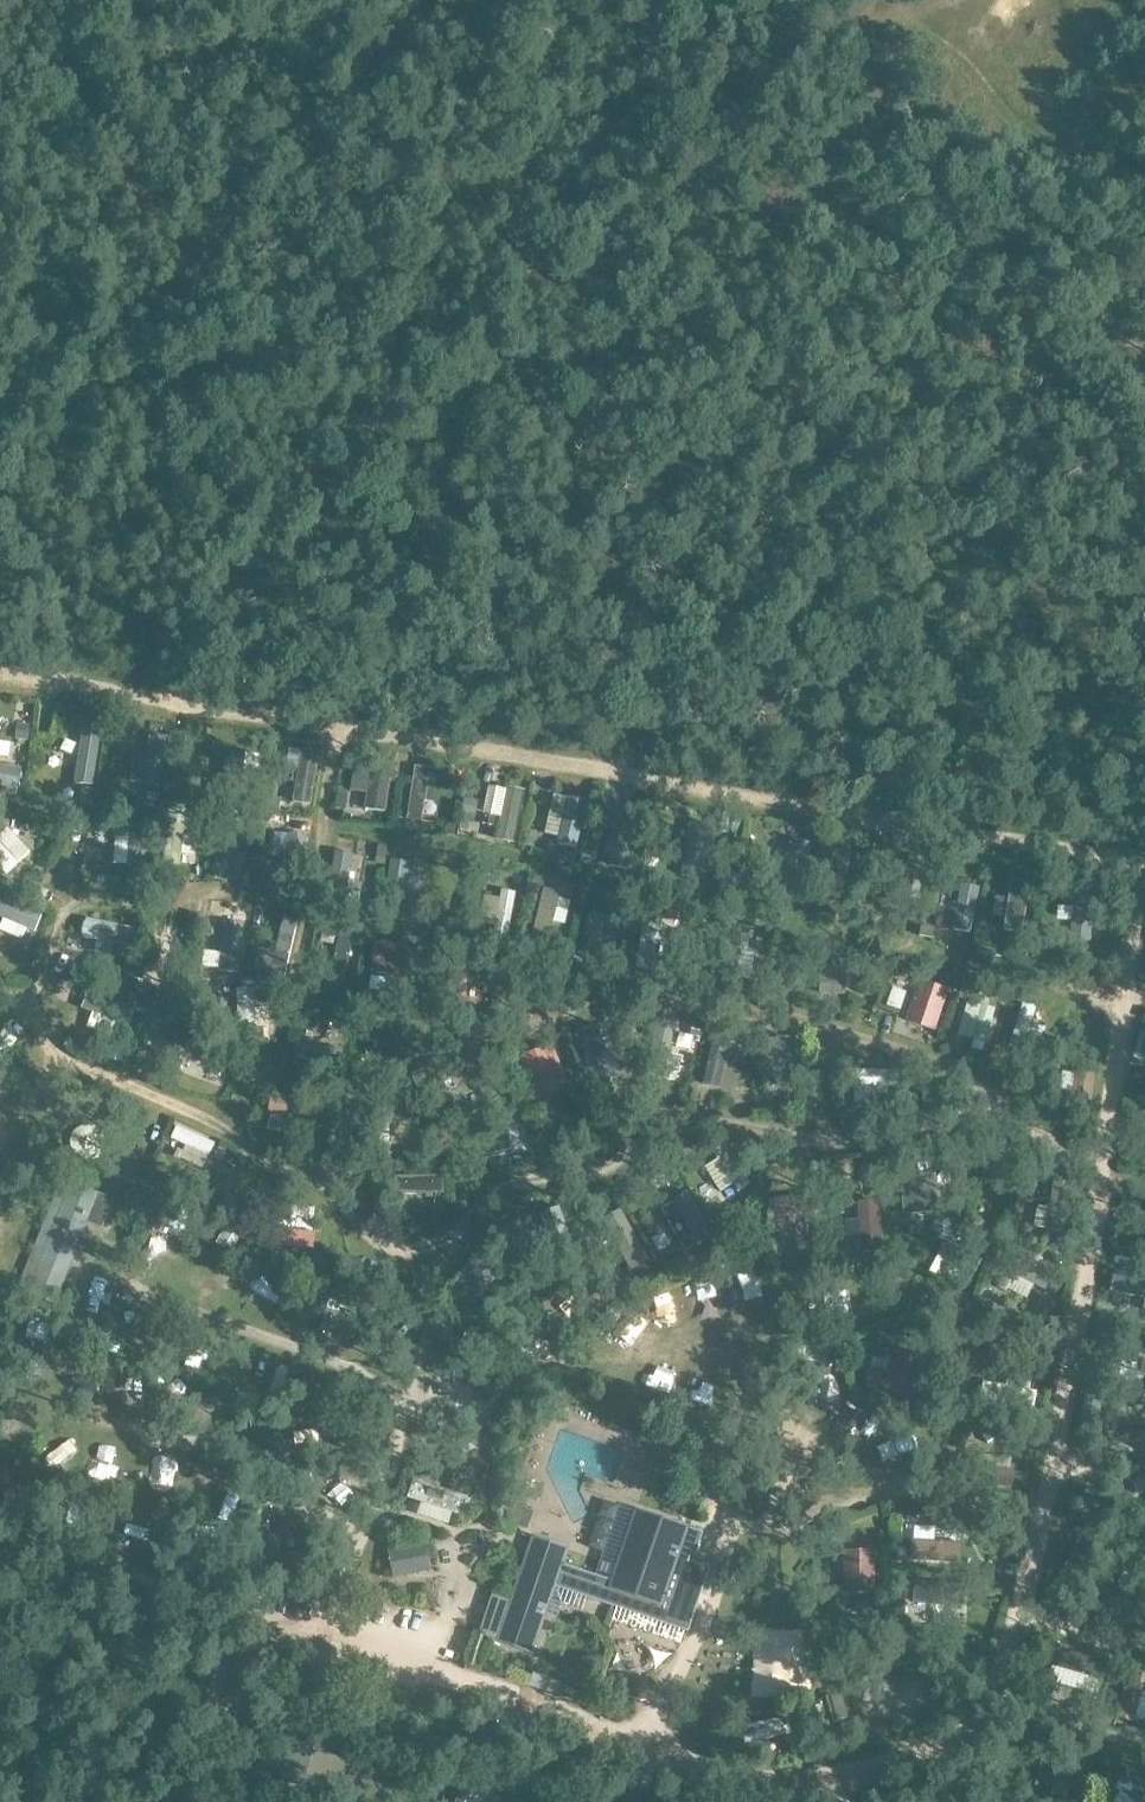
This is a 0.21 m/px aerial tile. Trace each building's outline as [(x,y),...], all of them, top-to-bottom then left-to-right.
[(15,723),(14,739),(27,740),(29,724),(15,723)] [(74,763),(73,774),(71,781),(90,783),(98,734),(80,731),(74,763)] [(128,795),(129,795),(135,796),(138,780),(131,778),(138,745),(120,741),(110,791),(128,795)] [(302,749),(298,770),(294,769),(292,781),(296,782),(293,802),(312,805),(321,752),(302,749)] [(214,778),(213,790),(255,795),(259,755),(226,750),(224,778),(214,778)] [(369,791),(366,807),(387,810),(396,761),(375,758),(373,767),(356,764),(352,788),(369,791)] [(432,767),(417,764),(408,826),(423,828),(432,767)] [(0,766),(0,783),(13,785),(15,768),(0,766)] [(81,789),(79,803),(93,805),(95,791),(81,789)] [(147,790),(146,802),(158,803),(159,792),(147,790)] [(337,795),(334,810),(345,811),(347,797),(337,795)] [(277,810),(279,797),(268,796),(266,808),(277,810)] [(464,800),(461,813),(475,816),(478,803),(464,800)] [(164,864),(181,865),(185,809),(169,807),(164,864)] [(548,808),(537,847),(552,851),(563,813),(548,808)] [(626,814),(615,848),(611,846),(608,855),(612,857),(610,865),(627,871),(644,819),(626,814)] [(267,815),(266,822),(275,823),(276,816),(267,815)] [(470,819),(461,819),(459,829),(468,831),(470,819)] [(8,874),(32,850),(6,823),(0,829),(0,865),(8,874)] [(457,824),(446,823),(445,834),(456,835),(457,824)] [(127,864),(147,866),(149,827),(130,825),(127,864)] [(694,831),(691,852),(685,851),(682,862),(688,863),(686,878),(701,881),(710,834),(694,831)] [(309,834),(296,832),(295,836),(284,834),(280,863),(291,865),(288,885),(301,887),(309,834)] [(384,865),(386,846),(377,844),(374,863),(384,865)] [(583,851),(581,864),(594,867),(597,854),(583,851)] [(566,852),(564,863),(575,866),(578,854),(566,852)] [(467,859),(464,874),(474,877),(477,861),(467,859)] [(535,876),(532,892),(542,894),(545,879),(535,876)] [(619,881),(616,893),(628,898),(632,886),(633,882),(620,878),(619,881)] [(697,887),(695,897),(705,898),(707,888),(697,887)] [(1092,887),(1074,887),(1074,918),(1063,918),(1063,944),(1092,944),(1092,887)] [(548,947),(557,911),(562,912),(565,902),(559,901),(562,892),(544,888),(530,943),(548,947)] [(4,918),(0,928),(0,931),(11,936),(13,931),(24,935),(26,928),(30,929),(36,932),(43,914),(0,896),(0,916),(4,918)] [(666,908),(664,920),(680,922),(681,910),(666,908)] [(300,918),(286,915),(279,942),(273,940),(271,950),(256,946),(250,971),(285,980),(300,918)] [(328,990),(342,994),(357,928),(344,925),(340,944),(325,940),(321,958),(334,961),(328,990)] [(923,925),(922,934),(933,937),(935,928),(923,925)] [(681,933),(667,931),(663,962),(678,964),(681,933)] [(238,989),(239,934),(222,934),(220,988),(238,989)] [(421,978),(424,949),(425,947),(374,941),(371,972),(421,978)] [(431,944),(429,959),(445,961),(447,946),(431,944)] [(460,957),(452,1005),(478,1009),(486,961),(460,957)] [(862,958),(851,958),(852,968),(861,968),(862,958)] [(100,967),(98,980),(112,982),(114,969),(100,967)] [(146,974),(143,988),(155,990),(158,976),(146,974)] [(906,1022),(936,1031),(948,989),(918,981),(906,1022)] [(970,982),(968,992),(981,995),(984,985),(970,982)] [(258,986),(257,997),(267,997),(268,987),(258,986)] [(1018,990),(1016,996),(1027,1000),(1029,993),(1018,990)] [(87,1007),(123,1020),(129,1005),(93,991),(87,1007)] [(754,991),(754,1000),(769,1003),(771,994),(754,991)] [(358,996),(348,995),(347,1004),(357,1005),(358,996)] [(308,1002),(305,1014),(314,1016),(317,1004),(308,1002)] [(234,1005),(235,1045),(252,1044),(250,1005),(234,1005)] [(992,1011),(977,1007),(968,1040),(983,1044),(992,1011)] [(97,1016),(92,1025),(118,1040),(123,1030),(97,1016)] [(218,1037),(172,1019),(164,1040),(166,1041),(161,1055),(199,1070),(204,1055),(211,1057),(218,1037)] [(686,1024),(663,1022),(660,1063),(682,1065),(686,1024)] [(704,1025),(693,1023),(690,1034),(702,1036),(704,1025)] [(572,1034),(592,1088),(608,1082),(598,1054),(606,1051),(596,1025),(572,1034)] [(795,1036),(777,1034),(771,1084),(789,1086),(795,1036)] [(703,1084),(720,1088),(730,1039),(714,1035),(703,1084)] [(572,1085),(555,1043),(519,1057),(537,1099),(572,1085)] [(1060,1106),(1079,1066),(1064,1059),(1045,1099),(1060,1106)] [(452,1109),(447,1099),(451,1097),(448,1090),(456,1086),(449,1071),(436,1077),(431,1065),(411,1075),(432,1119),(452,1109)] [(848,1086),(855,1087),(855,1101),(879,1101),(879,1091),(888,1091),(888,1087),(899,1088),(899,1071),(848,1069),(848,1086)] [(269,1117),(271,1118),(268,1132),(299,1139),(302,1125),(323,1129),(327,1108),(274,1096),(269,1117)] [(481,1097),(472,1102),(476,1111),(486,1106),(481,1097)] [(215,1143),(179,1125),(172,1138),(193,1148),(190,1154),(206,1162),(215,1143)] [(62,1146),(93,1165),(103,1148),(71,1129),(62,1146)] [(515,1151),(512,1132),(467,1139),(469,1158),(515,1151)] [(229,1150),(219,1145),(214,1158),(223,1162),(229,1150)] [(738,1162),(713,1190),(729,1205),(755,1177),(738,1162)] [(953,1162),(940,1162),(941,1174),(953,1174),(953,1162)] [(938,1211),(935,1173),(932,1174),(932,1171),(919,1172),(919,1175),(900,1176),(904,1214),(938,1211)] [(394,1175),(394,1195),(444,1195),(444,1175),(394,1175)] [(33,1242),(17,1287),(56,1302),(72,1255),(73,1254),(78,1242),(80,1237),(86,1220),(102,1226),(113,1197),(97,1191),(60,1177),(36,1244),(33,1242)] [(673,1200),(679,1211),(665,1219),(676,1238),(689,1230),(697,1244),(713,1235),(689,1191),(673,1200)] [(243,1196),(232,1217),(226,1214),(220,1226),(225,1228),(217,1243),(232,1251),(259,1204),(243,1196)] [(883,1250),(879,1200),(857,1201),(861,1252),(883,1250)] [(435,1211),(445,1211),(445,1201),(434,1201),(435,1211)] [(743,1209),(739,1202),(731,1208),(735,1214),(743,1209)] [(555,1217),(540,1217),(540,1253),(555,1253),(555,1217)] [(936,1224),(936,1236),(951,1236),(950,1224),(936,1224)] [(268,1245),(313,1251),(316,1233),(270,1226),(268,1245)] [(970,1231),(961,1226),(957,1234),(966,1239),(970,1231)] [(1009,1227),(1008,1236),(1018,1237),(1020,1228),(1009,1227)] [(200,1244),(205,1235),(195,1230),(190,1238),(200,1244)] [(1003,1242),(998,1250),(1010,1256),(1014,1247),(1003,1242)] [(717,1253),(705,1258),(709,1266),(721,1261),(717,1253)] [(1015,1253),(1006,1271),(1048,1293),(1058,1275),(1015,1253)] [(473,1254),(449,1289),(474,1307),(498,1272),(473,1254)] [(892,1258),(876,1258),(877,1272),(892,1271),(892,1258)] [(971,1282),(940,1260),(931,1273),(962,1295),(971,1282)] [(651,1266),(638,1272),(643,1282),(656,1276),(651,1266)] [(1121,1280),(1117,1294),(1120,1294),(1117,1305),(1141,1312),(1143,1302),(1144,1303),(1144,1287),(1121,1280)] [(48,1317),(48,1309),(26,1307),(25,1316),(48,1317)] [(1130,1318),(1125,1332),(1139,1336),(1143,1322),(1130,1318)] [(868,1369),(866,1388),(921,1395),(926,1355),(891,1351),(890,1371),(868,1369)] [(304,1376),(285,1365),(275,1383),(293,1394),(304,1376)] [(1133,1423),(1144,1426),(1144,1395),(1140,1394),(1133,1423)] [(342,1414),(332,1410),(322,1434),(331,1438),(342,1414)] [(107,1486),(107,1463),(87,1462),(86,1486),(107,1486)] [(1021,1465),(973,1462),(972,1481),(1020,1484),(1021,1465)] [(1122,1476),(1128,1487),(1144,1478),(1144,1465),(1122,1476)] [(468,1496),(424,1481),(417,1499),(462,1514),(468,1496)] [(497,1597),(486,1629),(494,1636),(494,1637),(499,1639),(499,1640),(532,1652),(555,1584),(566,1588),(565,1589),(565,1590),(687,1631),(707,1574),(675,1563),(677,1557),(686,1560),(689,1551),(695,1553),(702,1533),(636,1510),(636,1511),(637,1512),(613,1582),(561,1564),(566,1549),(534,1538),(512,1602),(497,1597)] [(276,1563),(289,1543),(263,1526),(250,1546),(276,1563)] [(910,1560),(961,1563),(962,1542),(911,1539),(910,1560)] [(425,1543),(387,1550),(392,1579),(431,1572),(425,1543)] [(874,1550),(843,1549),(843,1593),(874,1593),(874,1550)] [(913,1603),(924,1604),(924,1607),(931,1607),(932,1604),(963,1607),(965,1586),(915,1582),(913,1603)] [(1047,1679),(1084,1690),(1082,1699),(1093,1702),(1096,1693),(1099,1694),(1108,1662),(1057,1647),(1047,1679)] [(766,1677),(779,1674),(774,1657),(761,1660),(766,1677)] [(1128,1665),(1113,1719),(1134,1725),(1144,1690),(1144,1691),(1144,1670),(1128,1665)] [(864,1691),(872,1693),(870,1707),(890,1710),(891,1700),(901,1701),(902,1697),(907,1698),(909,1683),(866,1676),(864,1691)] [(923,1676),(921,1685),(931,1687),(933,1678),(923,1676)] [(838,1689),(827,1692),(835,1721),(846,1718),(838,1689)] [(425,1706),(423,1712),(432,1715),(434,1709),(425,1706)] [(745,1744),(792,1734),(789,1718),(741,1728),(745,1744)] [(308,1751),(302,1778),(347,1789),(353,1762),(308,1751)] [(486,1801),(519,1801),(519,1800),(489,1792),(486,1801)]
